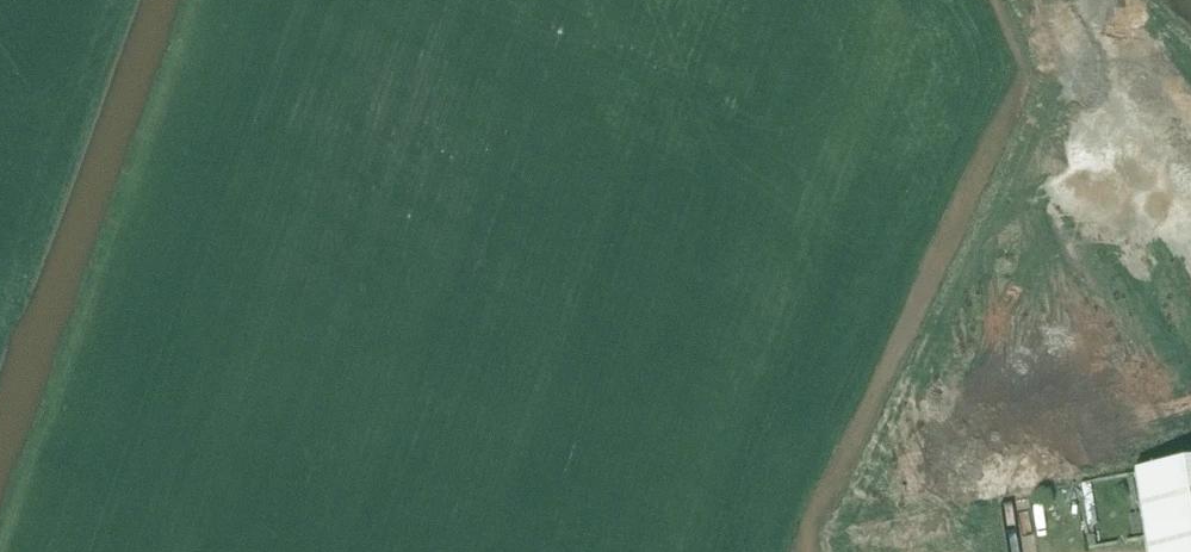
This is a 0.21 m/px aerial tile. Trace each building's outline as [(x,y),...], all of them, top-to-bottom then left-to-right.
[(1134,474),(1147,551),(1190,551),(1190,465),(1134,474)]
